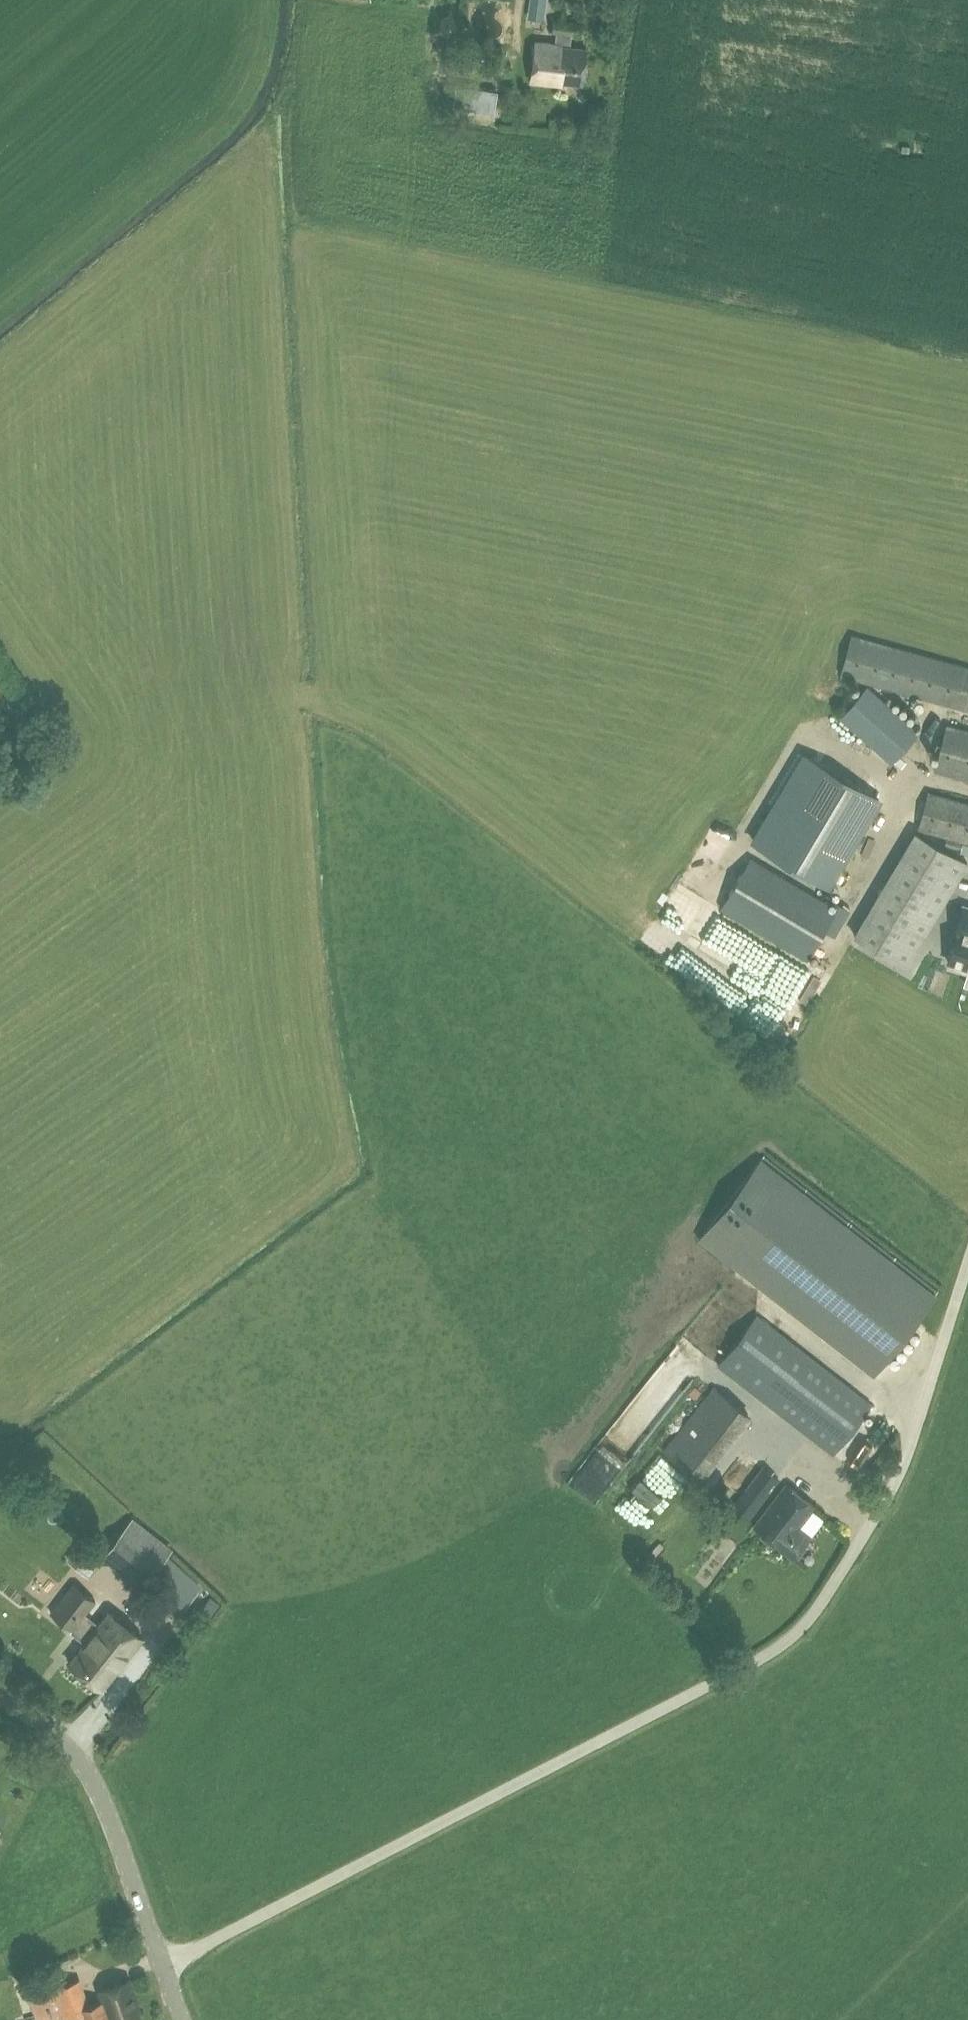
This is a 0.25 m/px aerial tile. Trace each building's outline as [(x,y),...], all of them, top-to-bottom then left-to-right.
[(529,8),(547,10),(549,0),(530,0),(529,8)] [(570,46),(570,44),(571,34),(577,35),(578,21),(553,18),(551,32),(556,33),(555,43),(535,40),(531,80),(565,84),(566,81),(583,83),(587,48),(570,46)] [(494,112),(497,90),(456,83),(453,105),(494,112)] [(851,635),(840,675),(967,710),(967,667),(851,635)] [(847,724),(891,762),(920,730),(867,684),(839,715),(838,716),(847,724)] [(946,725),(936,764),(967,773),(967,731),(946,725)] [(882,805),(808,761),(757,847),(831,891),(882,805)] [(928,792),(918,828),(967,842),(967,803),(928,792)] [(916,831),(854,935),(906,966),(967,862),(916,831)] [(824,930),(834,936),(847,915),(751,857),(721,908),(806,959),(824,930)] [(956,935),(948,961),(955,963),(953,968),(966,972),(967,967),(967,968),(967,908),(963,906),(954,934),(956,935)] [(765,1155),(699,1239),(873,1375),(939,1291),(765,1155)] [(871,1404),(757,1314),(718,1364),(833,1453),(871,1404)] [(714,1385),(662,1450),(701,1480),(752,1415),(714,1385)] [(699,1485),(651,1448),(637,1467),(684,1504),(699,1485)] [(731,1510),(748,1522),(780,1478),(764,1466),(731,1510)] [(786,1483),(753,1526),(793,1557),(810,1535),(799,1526),(815,1505),(786,1483)] [(103,1559),(89,1548),(75,1565),(89,1576),(103,1559)] [(50,1611),(73,1630),(80,1621),(97,1600),(73,1582),(50,1611)] [(92,1631),(80,1621),(73,1630),(85,1640),(69,1661),(103,1688),(143,1638),(109,1611),(92,1631)] [(38,2019),(62,2019),(68,2018),(68,2019),(81,2015),(83,2019),(124,2019),(137,2016),(135,2010),(139,2009),(129,1979),(98,1989),(103,2002),(87,2007),(78,1980),(66,1984),(30,1996),(38,2019)]
